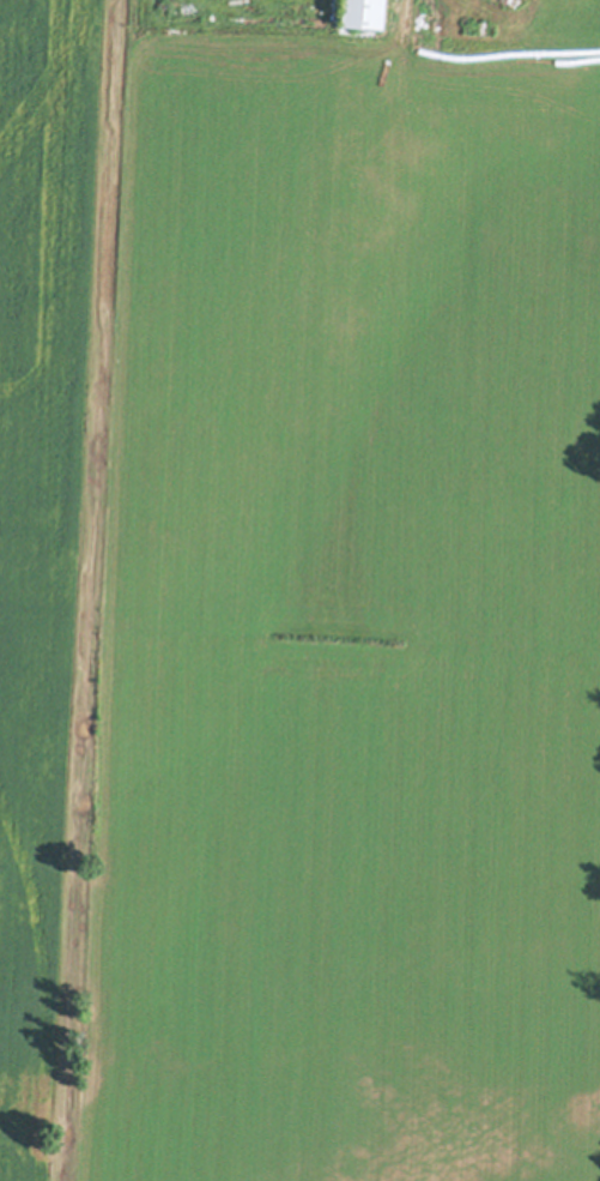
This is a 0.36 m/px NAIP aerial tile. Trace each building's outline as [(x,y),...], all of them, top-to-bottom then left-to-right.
[(343,24),(344,0),(386,0),(384,26),(343,24)]
